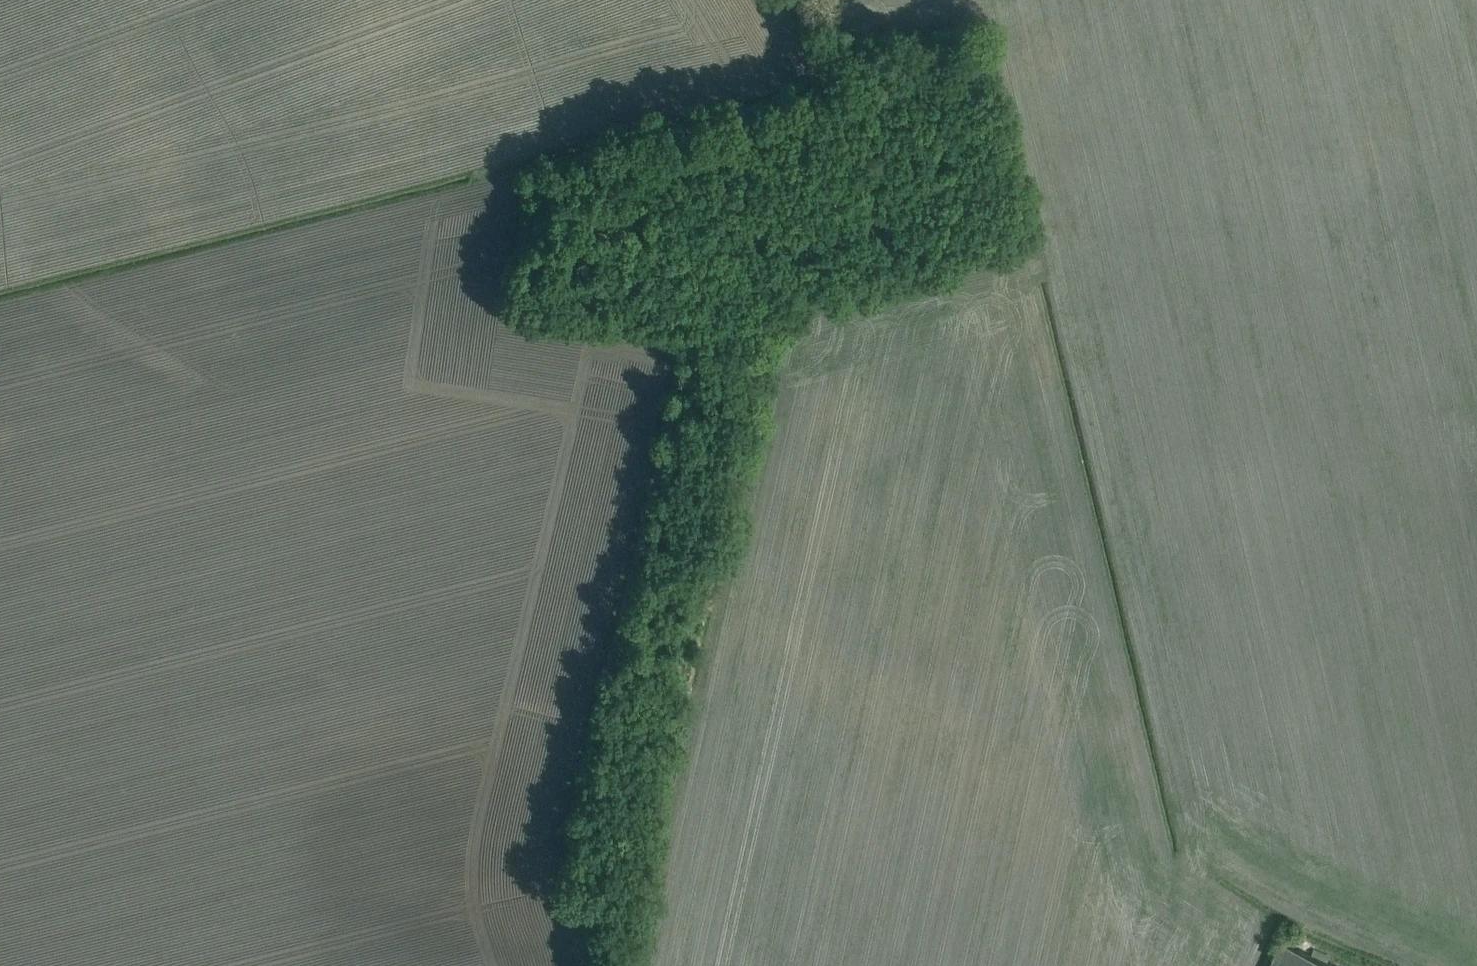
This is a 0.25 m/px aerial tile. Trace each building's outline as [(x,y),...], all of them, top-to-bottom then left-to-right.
[(1280,944),(1270,965),(1333,965),(1280,944)]
